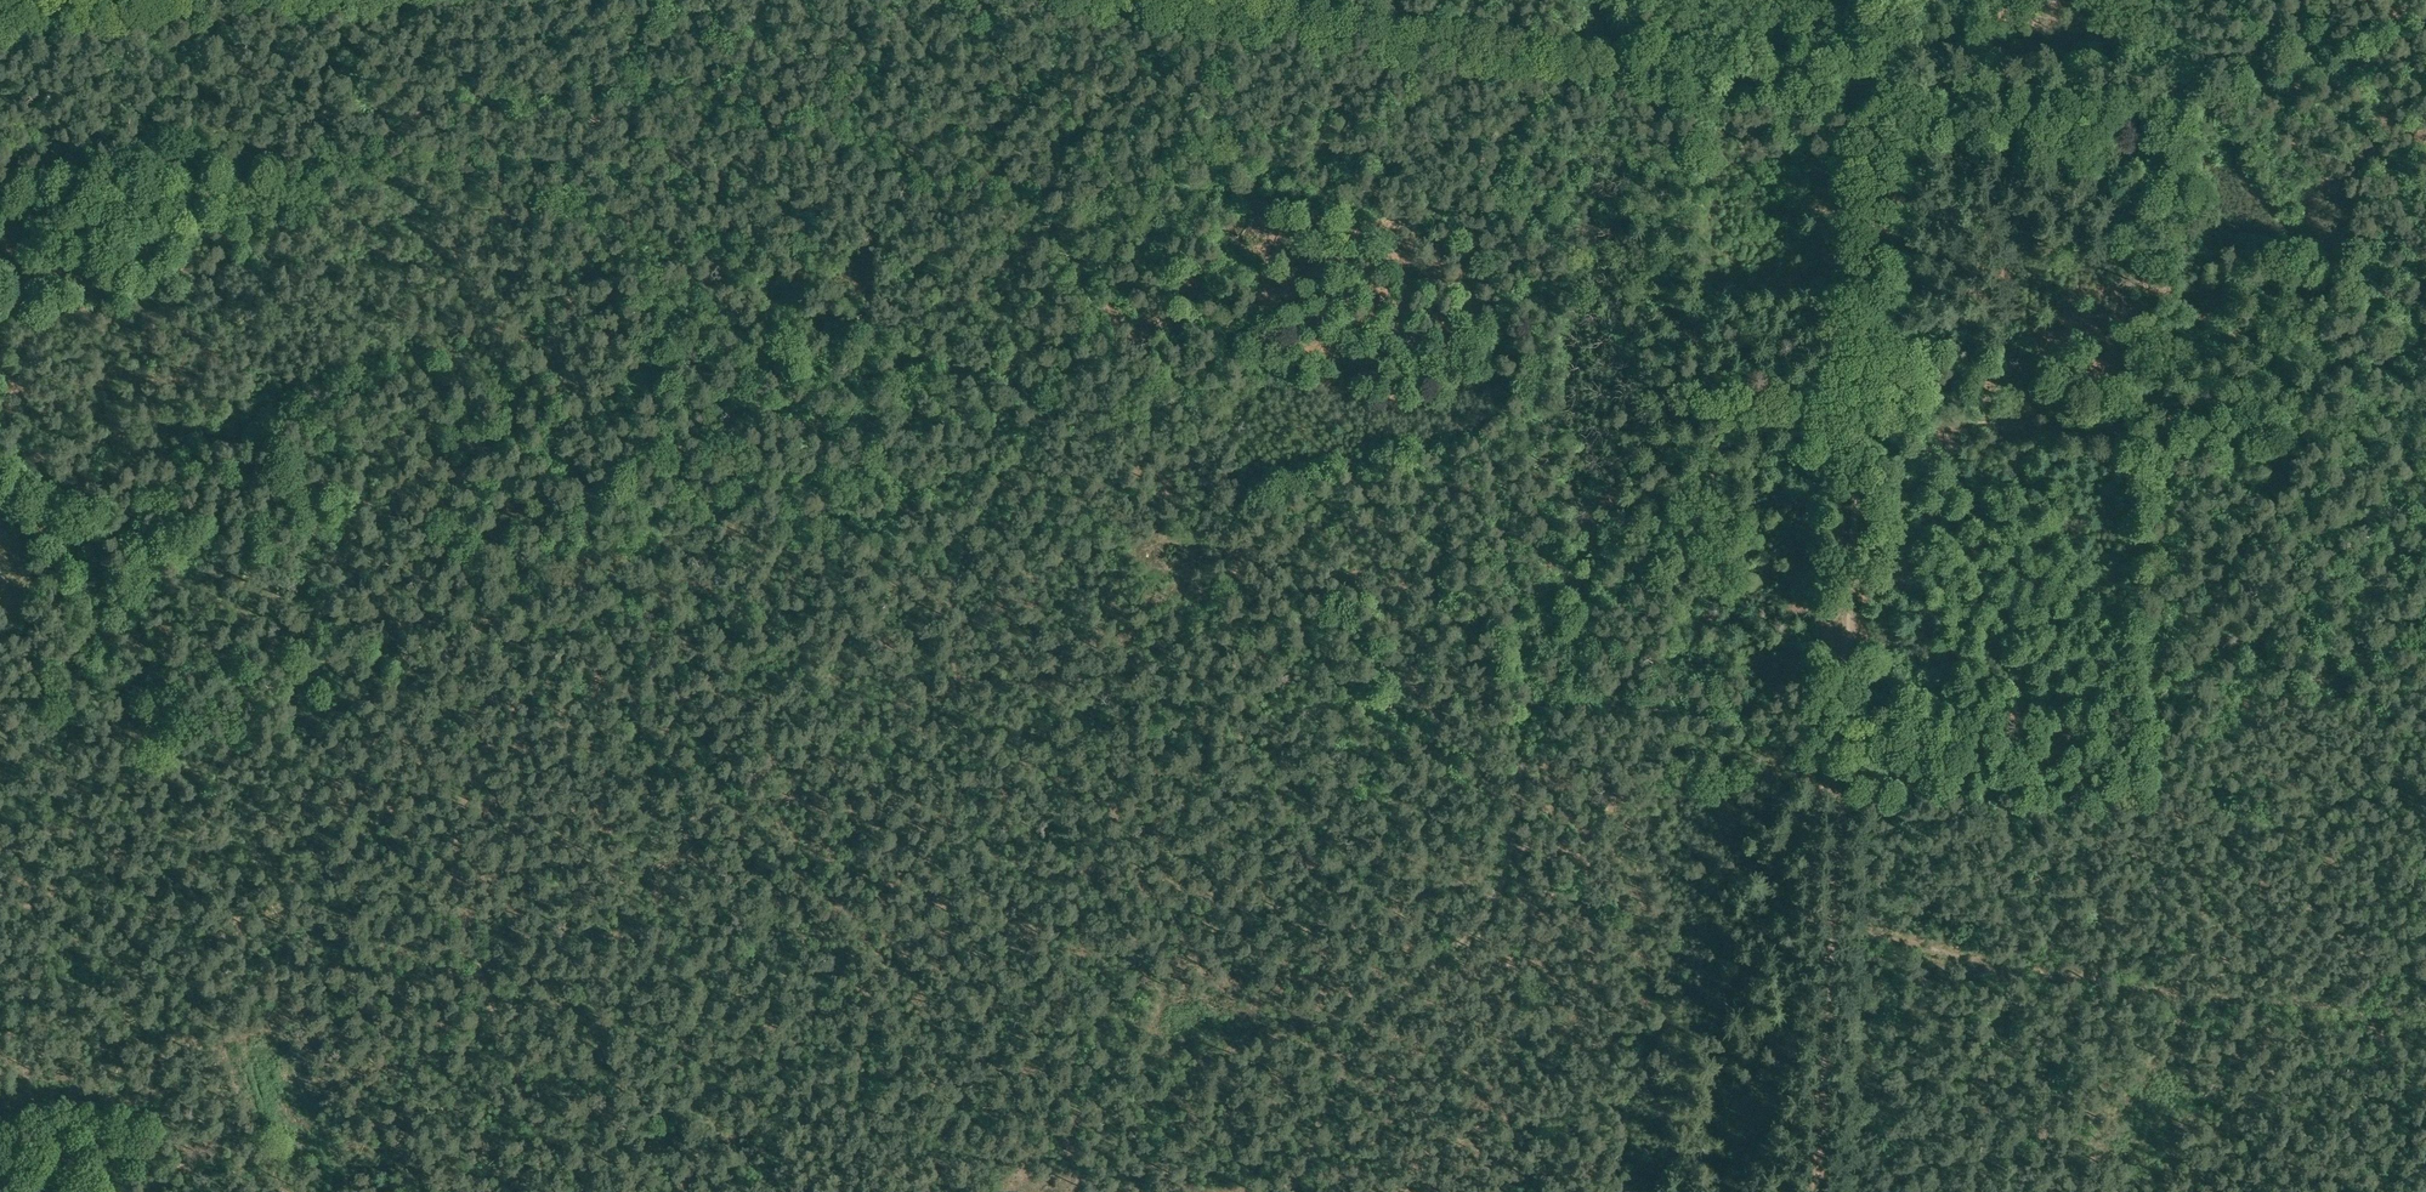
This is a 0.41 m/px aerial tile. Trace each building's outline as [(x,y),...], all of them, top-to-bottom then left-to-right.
[(2269,452),(2274,472),(2290,468),(2285,448),(2269,452)]
